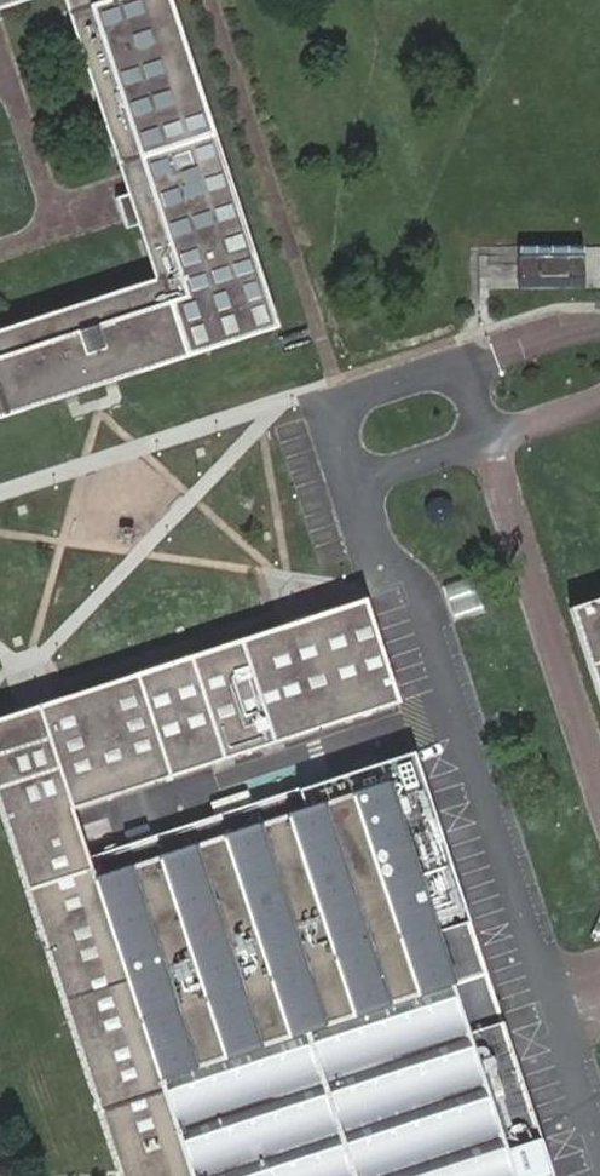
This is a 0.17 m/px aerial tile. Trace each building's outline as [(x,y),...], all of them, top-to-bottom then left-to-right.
[(91,387),(278,326),(173,0),(68,0),(128,188),(139,223),(158,282),(0,334),(0,417),(91,387)] [(10,18),(4,0),(0,0),(0,21),(10,18)] [(139,223),(128,188),(112,195),(117,210),(122,229),(139,223)] [(586,286),(586,244),(520,243),(519,285),(586,286)] [(418,755),(81,865),(65,813),(402,704),(368,598),(293,622),(39,705),(0,718),(0,814),(117,1175),(553,1175),(418,755)] [(599,701),(599,598),(570,608),(599,701)] [(599,941),(599,917),(590,936),(599,941)]
